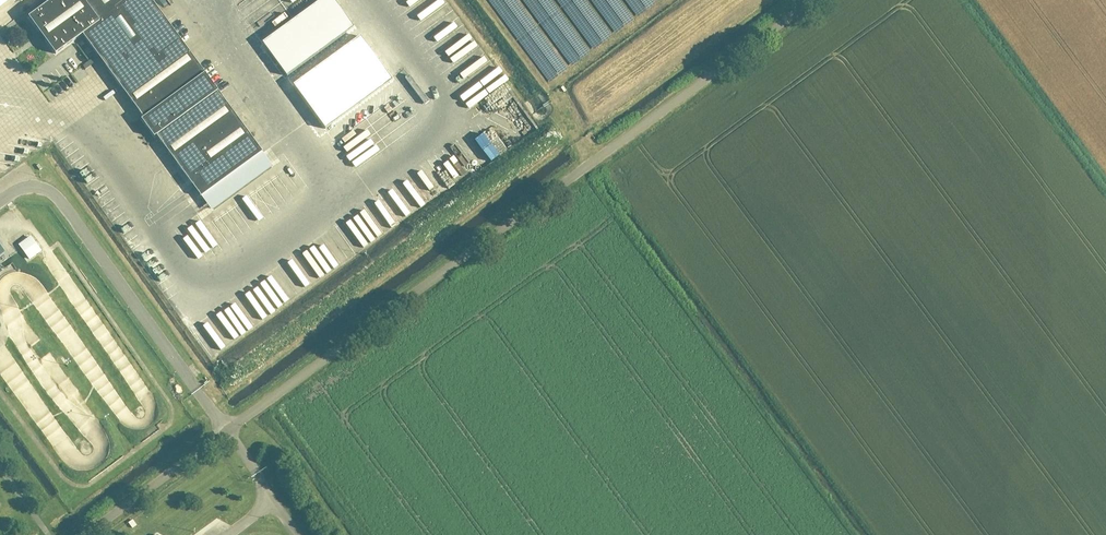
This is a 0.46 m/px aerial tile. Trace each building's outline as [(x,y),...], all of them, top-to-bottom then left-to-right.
[(28,18),(55,55),(82,35),(143,119),(141,121),(154,138),(156,136),(201,198),(262,153),(150,0),(53,0),(28,18)] [(262,44),(286,77),(353,29),(354,28),(333,0),(322,0),(262,44)] [(392,81),(360,37),(293,86),(325,130),(392,81)] [(454,63),(477,45),(471,38),(448,56),(454,63)] [(29,57),(42,60),(44,54),(30,51),(29,57)] [(86,105),(112,90),(107,82),(81,97),(86,105)] [(361,170),(386,155),(382,149),(357,164),(361,170)] [(228,197),(224,199),(239,223),(243,220),(228,197)] [(19,242),(31,261),(43,253),(32,234),(19,242)] [(157,424),(147,431),(150,436),(160,429),(157,424)]
